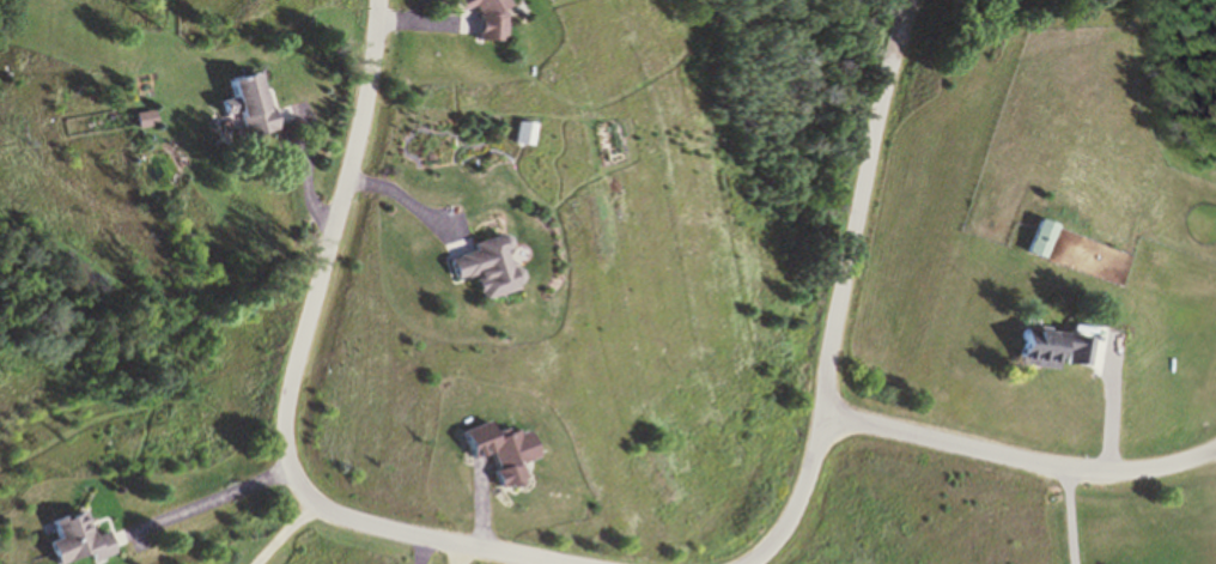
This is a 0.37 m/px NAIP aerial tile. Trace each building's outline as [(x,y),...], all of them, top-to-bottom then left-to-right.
[(462,1),(461,0),(496,0),(498,2),(495,47),(473,47),(474,14),(458,17),(451,7),(462,1)] [(257,74),(218,84),(241,153),(280,138),(257,74)] [(135,114),(139,127),(156,122),(152,109),(135,114)] [(533,144),(535,122),(517,120),(516,143),(533,144)] [(1038,223),(1054,230),(1041,263),(1026,256),(1038,223)] [(474,247),(474,257),(451,261),(452,280),(463,291),(478,286),(485,310),(512,302),(503,237),(475,242),(474,247)] [(1021,327),(1090,335),(1086,376),(1016,368),(1021,327)] [(457,439),(485,425),(493,444),(519,433),(530,463),(515,471),(528,495),(504,503),(487,461),(469,469),(457,439)] [(47,528),(55,541),(47,547),(55,563),(82,563),(91,560),(93,563),(102,563),(120,556),(109,535),(97,541),(80,515),(47,528)]
